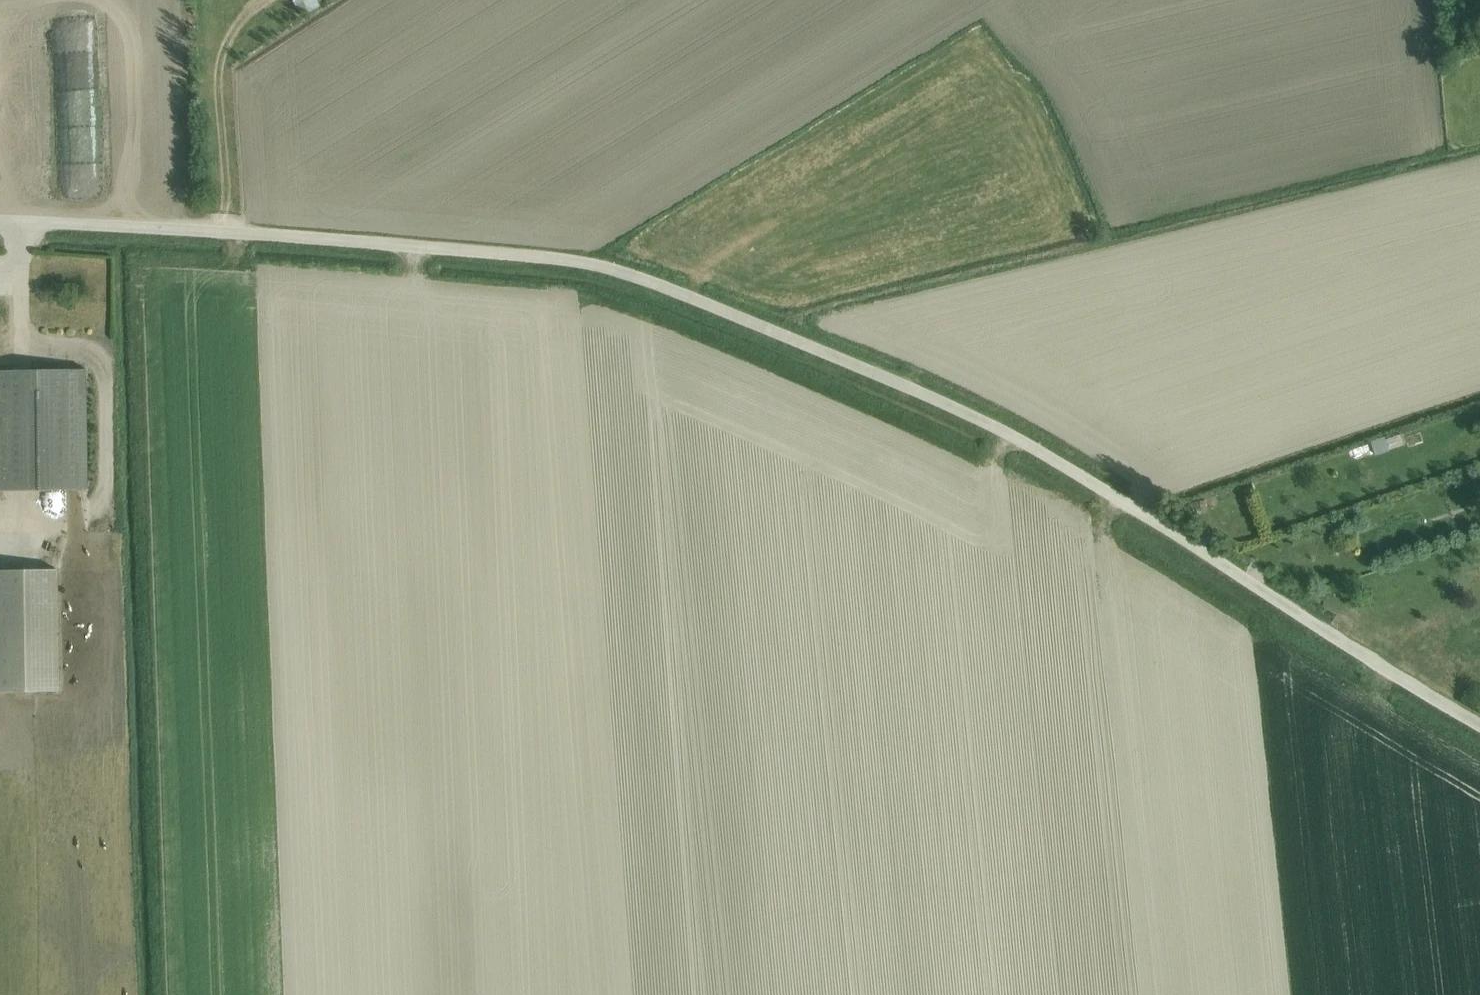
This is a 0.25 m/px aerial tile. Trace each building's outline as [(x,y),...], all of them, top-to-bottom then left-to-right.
[(293,1),(302,18),(321,7),(317,0),(305,0),(303,1),(302,0),(295,0),(293,1)] [(82,120),(83,199),(121,198),(120,119),(82,120)] [(0,372),(0,491),(90,490),(88,370),(24,371),(0,372)] [(1420,433),(1405,438),(1409,448),(1423,443),(1420,433)] [(1385,438),(1371,442),(1376,457),(1390,452),(1389,450),(1404,445),(1401,435),(1386,440),(1385,438)] [(0,572),(0,691),(59,691),(57,571),(0,572)]
